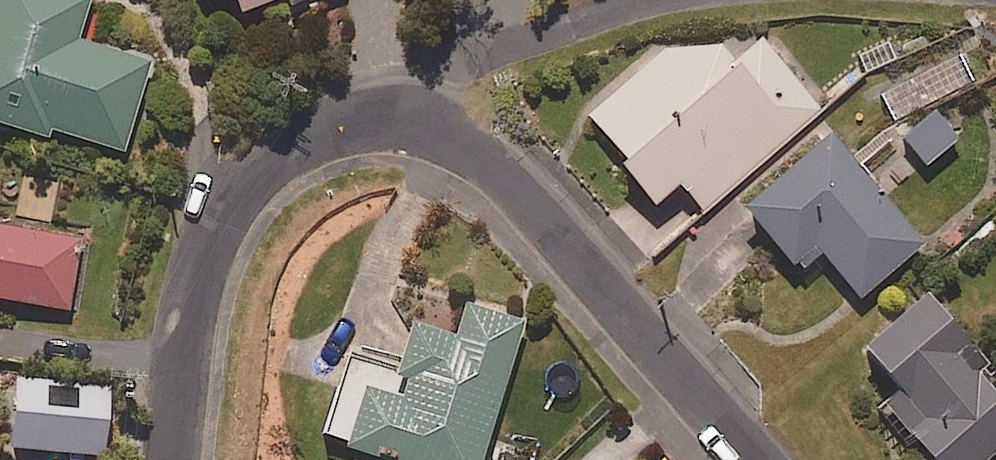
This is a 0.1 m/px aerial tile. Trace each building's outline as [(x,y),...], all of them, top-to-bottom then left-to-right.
[(51,140),(53,131),(127,153),(152,64),(83,44),(94,4),(82,0),(3,0),(0,10),(0,126),(51,140)] [(248,17),(293,0),(241,0),(248,17)] [(766,45),(742,66),(728,49),(670,48),(591,117),(626,159),(621,163),(659,207),(684,185),(707,212),(824,111),(766,45)] [(962,146),(942,116),(911,138),(930,167),(962,146)] [(928,247),(837,141),(751,214),(799,270),(822,250),(865,300),(928,247)] [(0,230),(0,301),(72,311),(82,242),(0,230)] [(934,301),(874,353),(906,390),(890,404),(938,459),(995,459),(995,373),(934,301)] [(327,439),(355,447),(353,454),(371,459),(487,459),(527,329),(471,312),(461,344),(419,331),(409,362),(355,346),(327,439)] [(112,389),(21,385),(18,452),(109,456),(112,389)]
